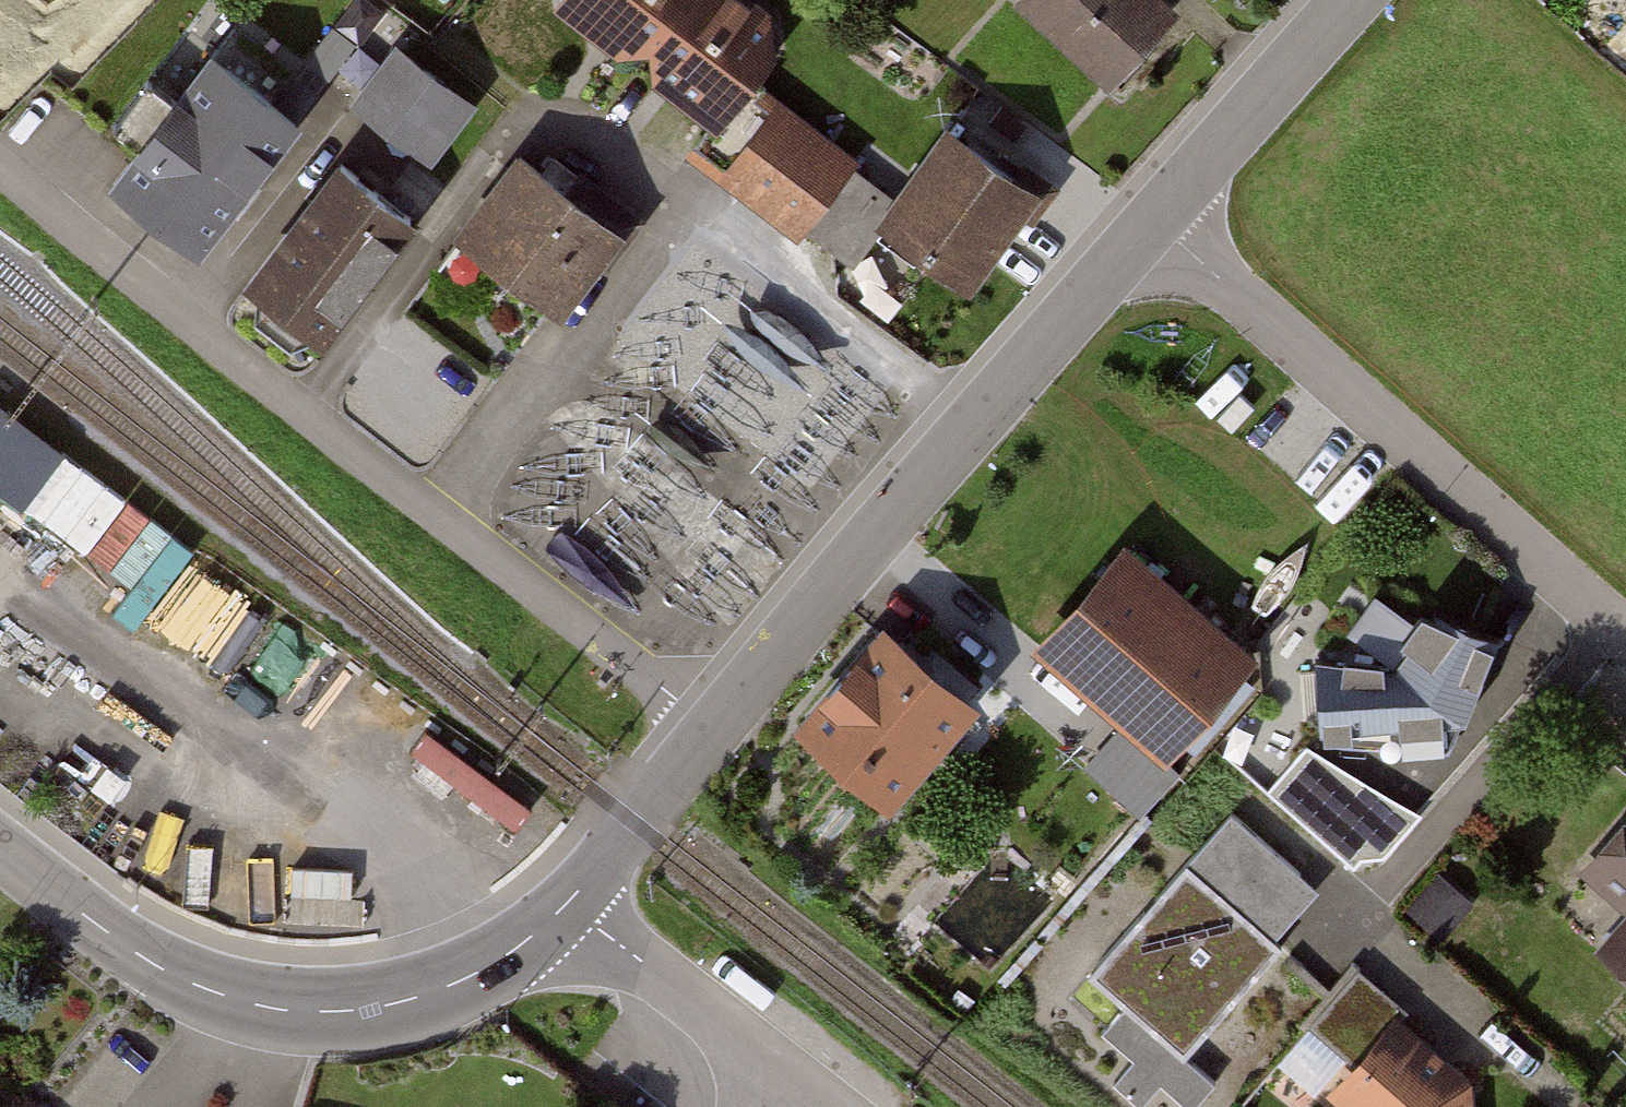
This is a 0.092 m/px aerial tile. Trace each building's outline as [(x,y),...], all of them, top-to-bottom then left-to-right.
[(635,71),(687,0),(560,0),(552,11),(635,71)] [(718,132),(786,38),(733,0),(687,0),(635,71),(718,132)] [(1147,0),(1007,0),(1000,8),(1100,92),(1166,15),(1147,0)] [(470,113),(396,46),(339,109),(413,176),(470,113)] [(87,182),(177,259),(293,125),(203,48),(87,182)] [(701,165),(817,243),(866,171),(750,93),(701,165)] [(1033,200),(935,133),(864,236),(963,302),(1033,200)] [(498,153),(433,238),(553,330),(618,245),(498,153)] [(398,230),(317,168),(215,301),(297,363),(398,230)] [(159,589),(197,533),(0,399),(0,481),(159,589)] [(1261,671),(1122,559),(1036,665),(1175,777),(1261,671)] [(1503,647),(1437,614),(1395,683),(1316,671),(1327,757),(1446,760),(1503,647)] [(886,631),(787,749),(878,825),(977,707),(886,631)] [(1321,901),(1231,819),(1190,864),(1280,945),(1321,901)] [(1581,880),(1625,920),(1625,830),(1581,880)] [(1183,872),(1092,980),(1189,1061),(1280,954),(1183,872)] [(1594,959),(1625,987),(1625,923),(1594,959)] [(1361,976),(1312,1031),(1352,1067),(1402,1012),(1361,976)] [(1396,1027),(1326,1104),(1328,1106),(1477,1106),(1477,1099),(1396,1027)]
